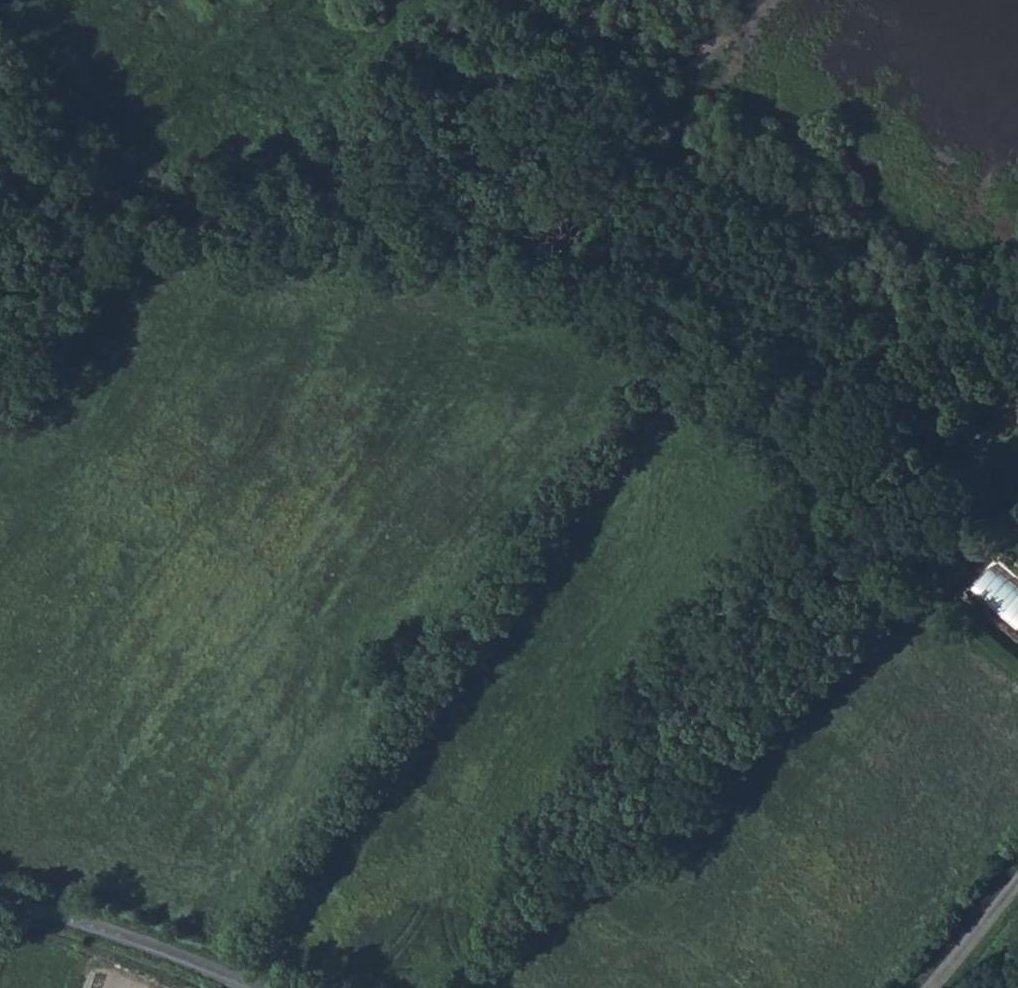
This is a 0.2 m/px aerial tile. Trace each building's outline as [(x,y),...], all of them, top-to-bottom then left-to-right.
[(996,567),(973,593),(1017,631),(1017,585),(996,567)]
